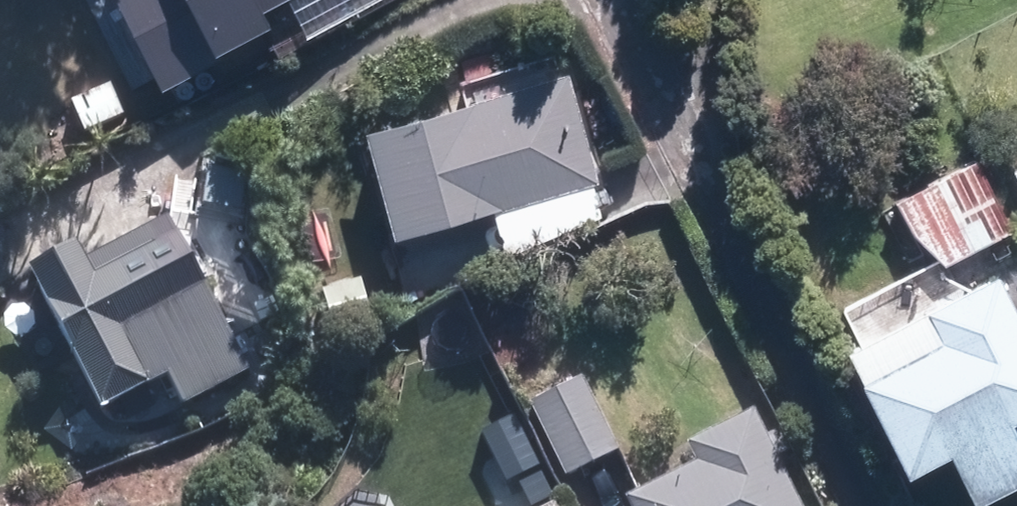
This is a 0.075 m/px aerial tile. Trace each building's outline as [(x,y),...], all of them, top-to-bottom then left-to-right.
[(251,15),(281,0),(243,0),(251,15)] [(565,74),(355,132),(386,244),(596,187),(565,74)] [(1009,234),(974,161),(889,202),(924,274),(1009,234)] [(165,223),(76,269),(66,250),(19,274),(95,420),(165,383),(180,412),(246,377),(165,223)] [(987,276),(833,353),(896,479),(939,457),(963,505),(976,505),(1016,486),(1016,336),(987,276)] [(373,321),(358,279),(318,294),(333,335),(373,321)] [(491,380),(415,376),(410,459),(486,463),(491,380)] [(617,456),(577,380),(524,407),(564,484),(617,456)] [(747,417),(679,451),(688,469),(616,505),(617,505),(792,505),(747,417)]
